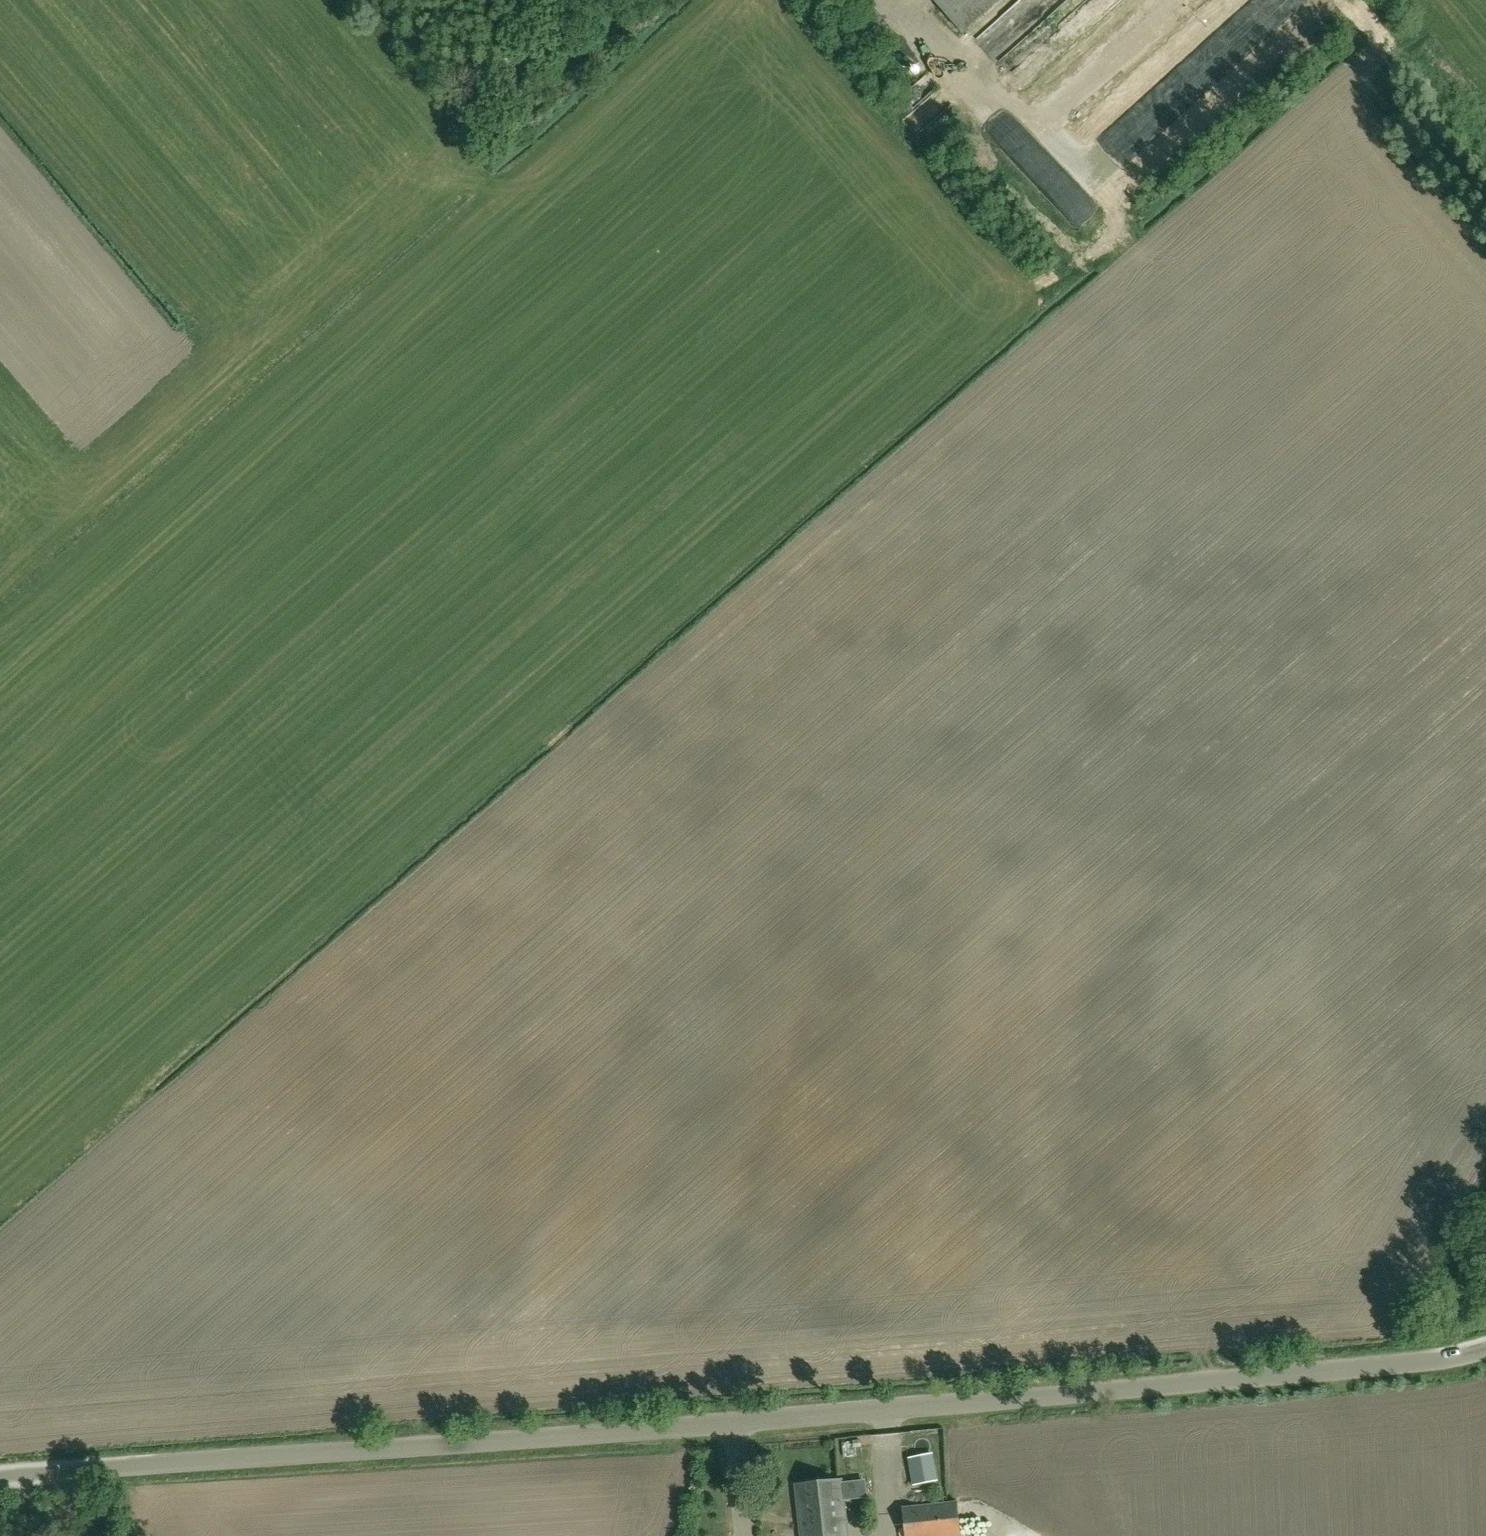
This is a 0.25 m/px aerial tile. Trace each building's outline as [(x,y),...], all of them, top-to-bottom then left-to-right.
[(936,1),(963,31),(997,0),(935,0),(936,1)] [(978,40),(1007,74),(1039,46),(1037,44),(1025,55),(1015,44),(1067,0),(1025,0),(978,40)] [(1031,87),(1091,33),(1092,34),(1115,13),(1104,0),(1097,0),(1017,71),(1031,87)] [(918,138),(933,126),(920,111),(906,124),(918,138)] [(916,1484),(938,1480),(932,1452),(910,1456),(916,1484)] [(801,1535),(848,1535),(842,1480),(796,1485),(801,1535)] [(962,1534),(958,1499),(903,1505),(906,1535),(946,1535),(962,1534)]
